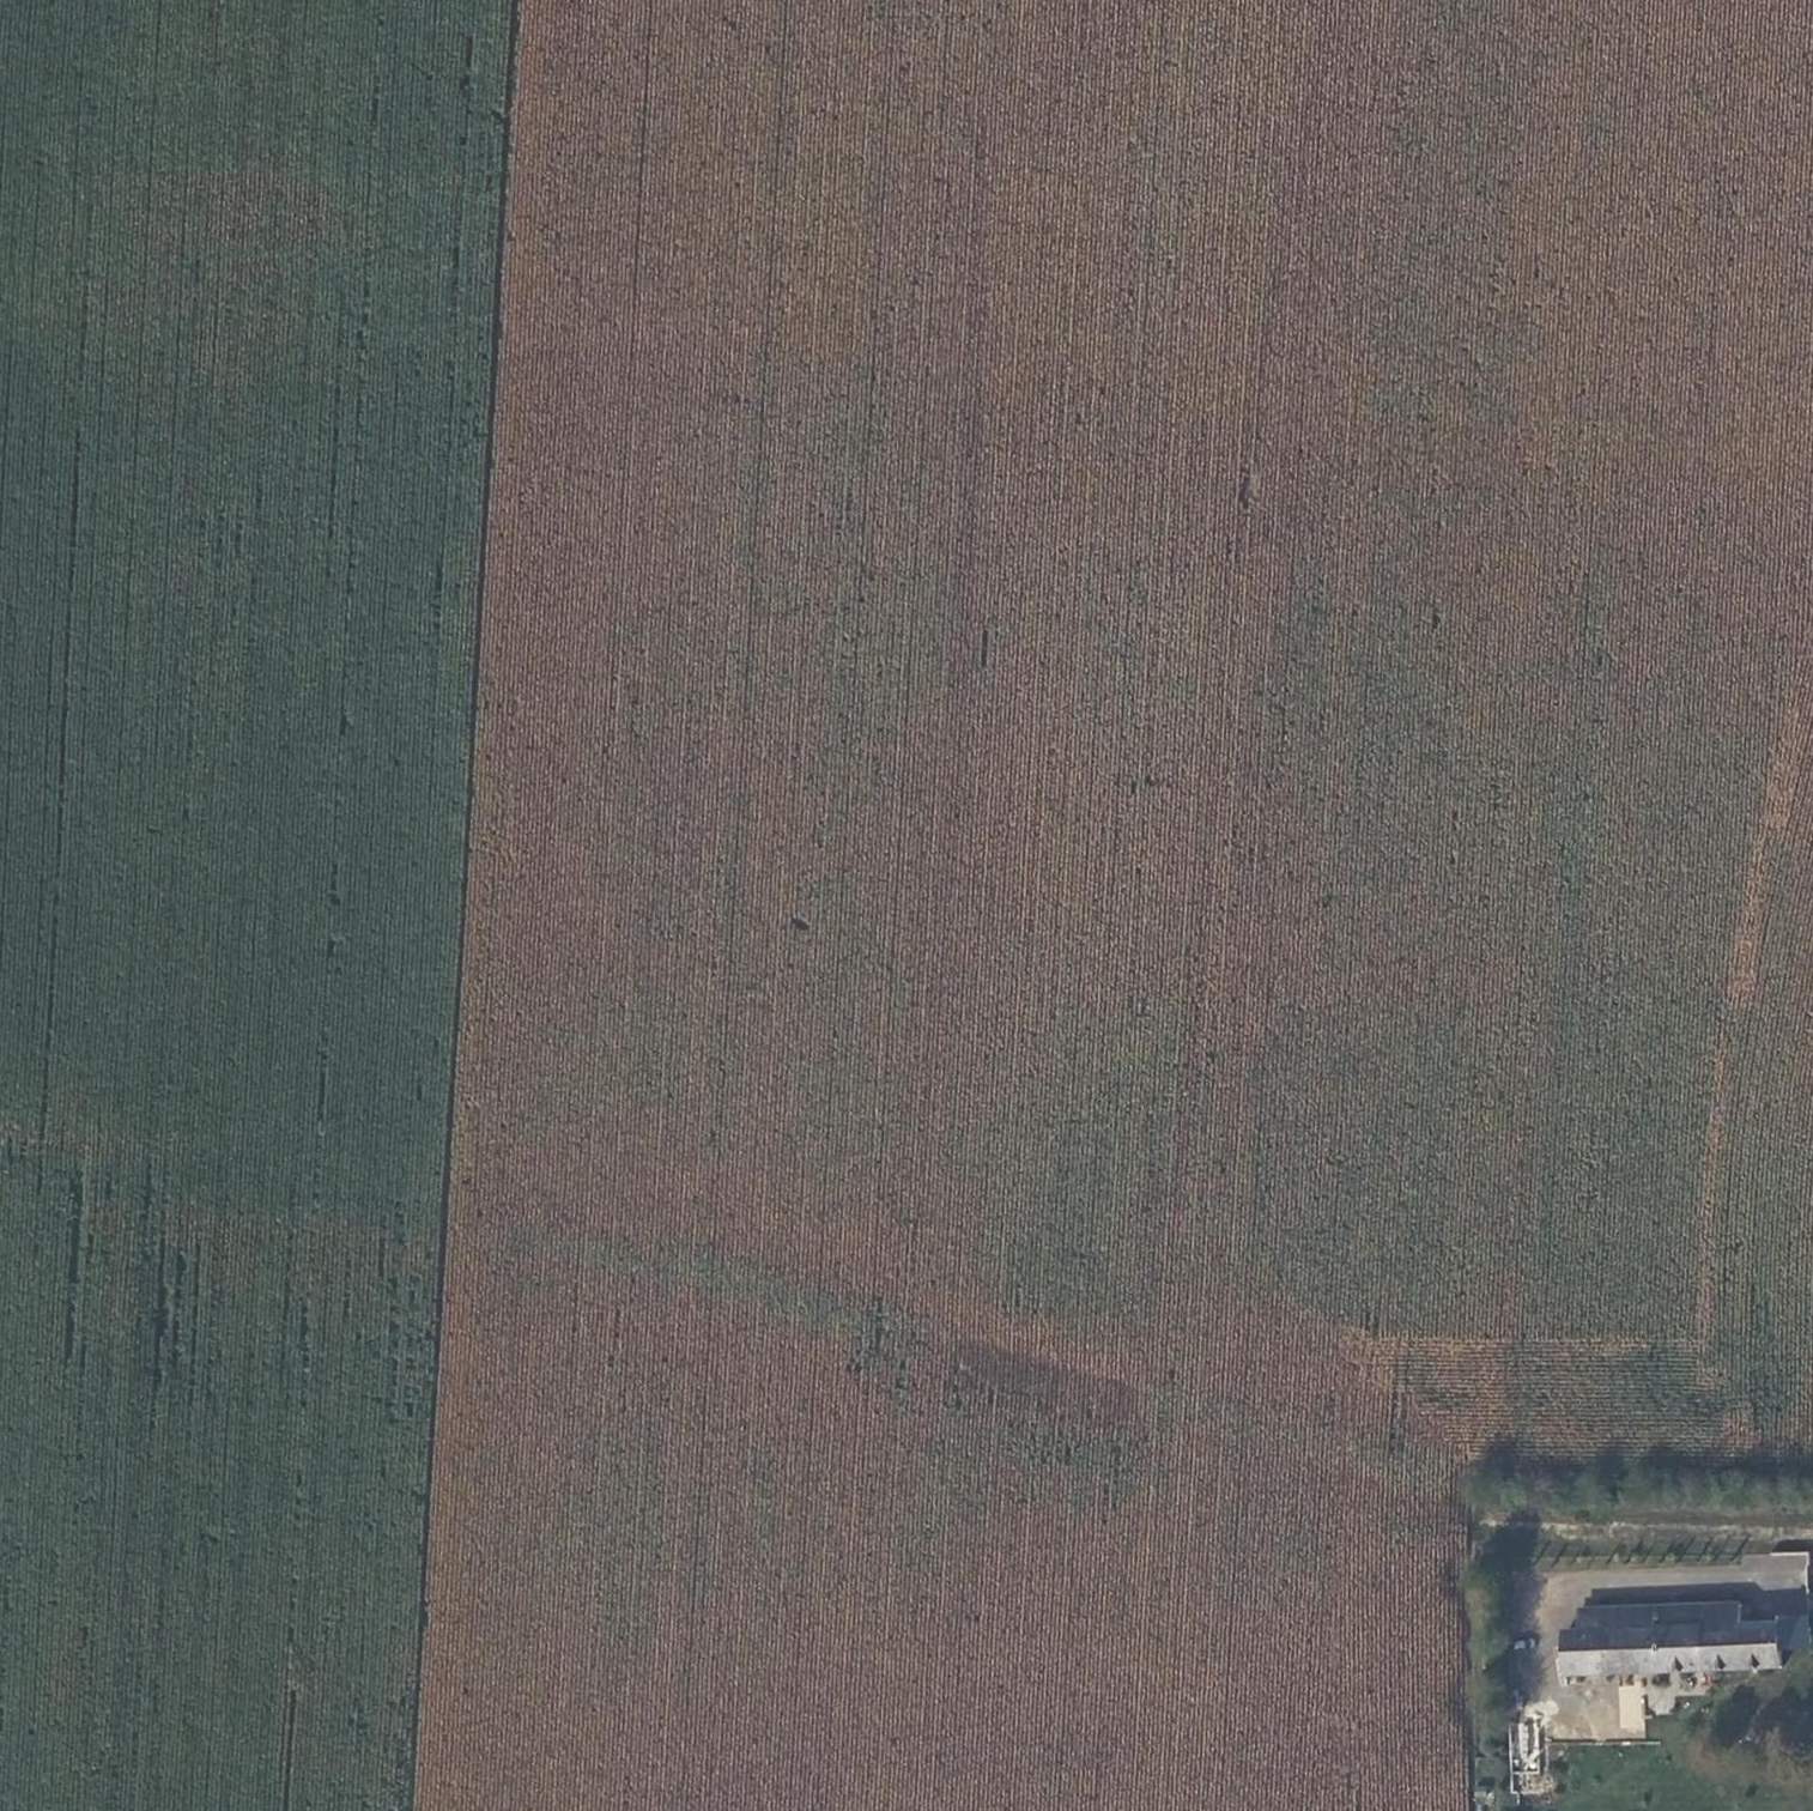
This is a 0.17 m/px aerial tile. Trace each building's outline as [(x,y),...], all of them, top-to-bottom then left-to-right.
[(1772,1658),(1769,1613),(1731,1616),(1730,1594),(1690,1597),(1692,1661),(1772,1658)] [(1558,1666),(1692,1661),(1690,1597),(1589,1600),(1590,1622),(1570,1622),(1555,1623),(1558,1666)] [(1590,1622),(1589,1600),(1570,1601),(1570,1622),(1590,1622)] [(1644,1684),(1619,1683),(1617,1735),(1642,1736),(1644,1684)] [(1539,1722),(1512,1722),(1510,1789),(1537,1790),(1539,1722)]
